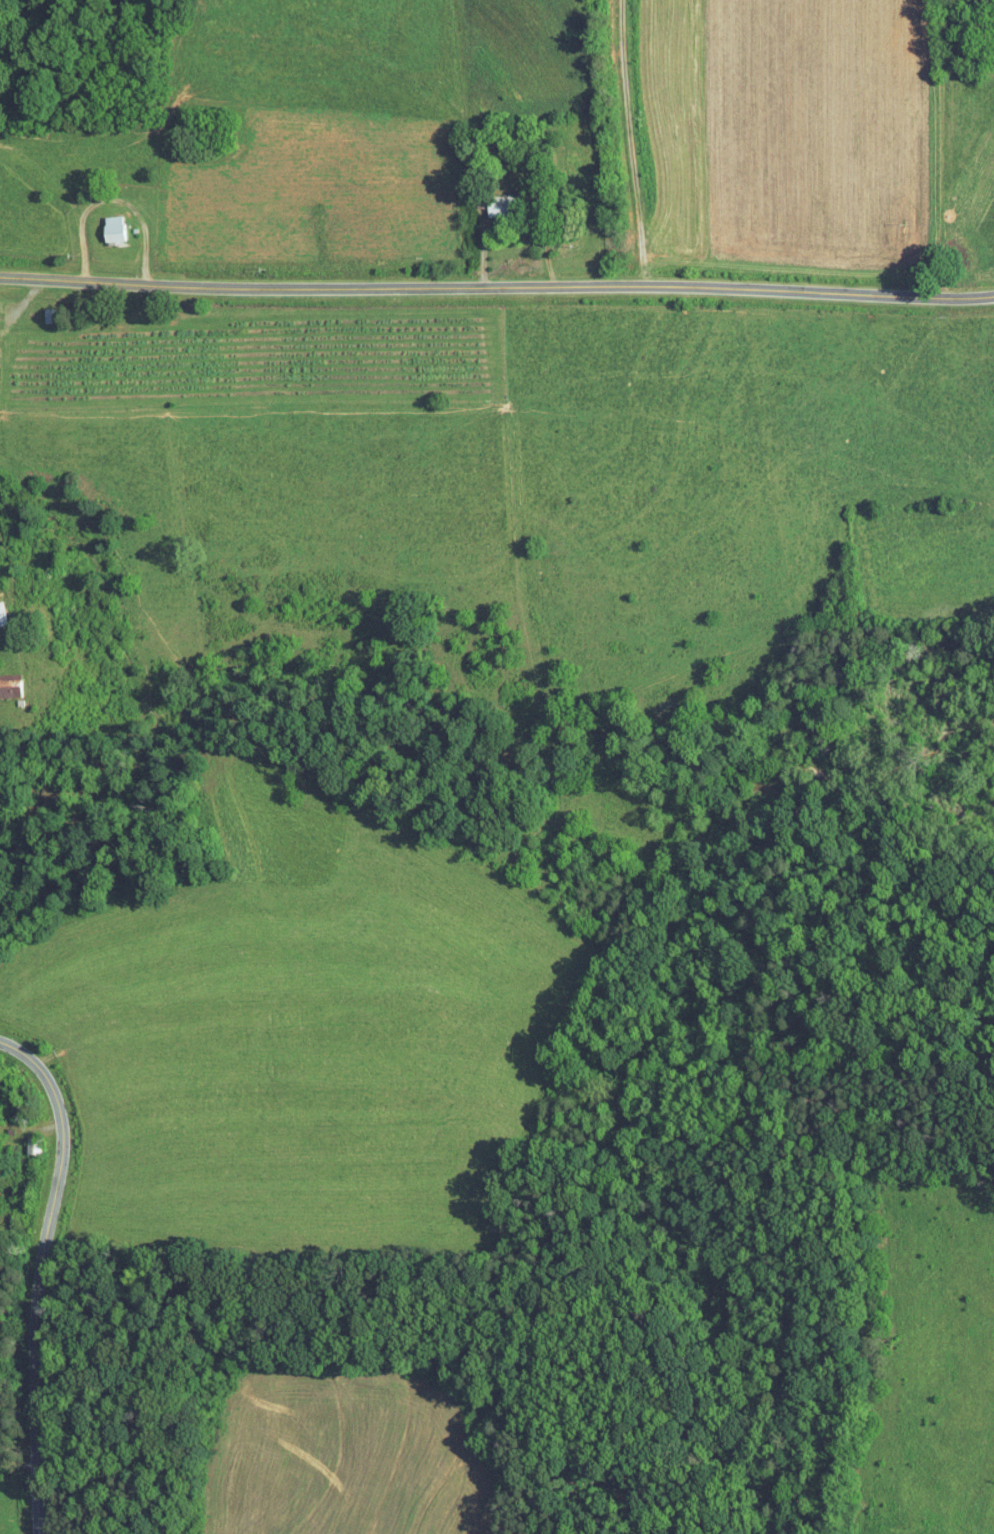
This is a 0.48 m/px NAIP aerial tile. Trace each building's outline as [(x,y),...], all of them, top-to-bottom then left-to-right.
[(494,199),(503,199),(503,189),(472,190),(473,210),(495,209),(494,199)] [(108,210),(89,211),(90,236),(113,235),(112,223),(109,223),(108,210)] [(8,691),(8,668),(0,668),(0,691),(8,691)]
